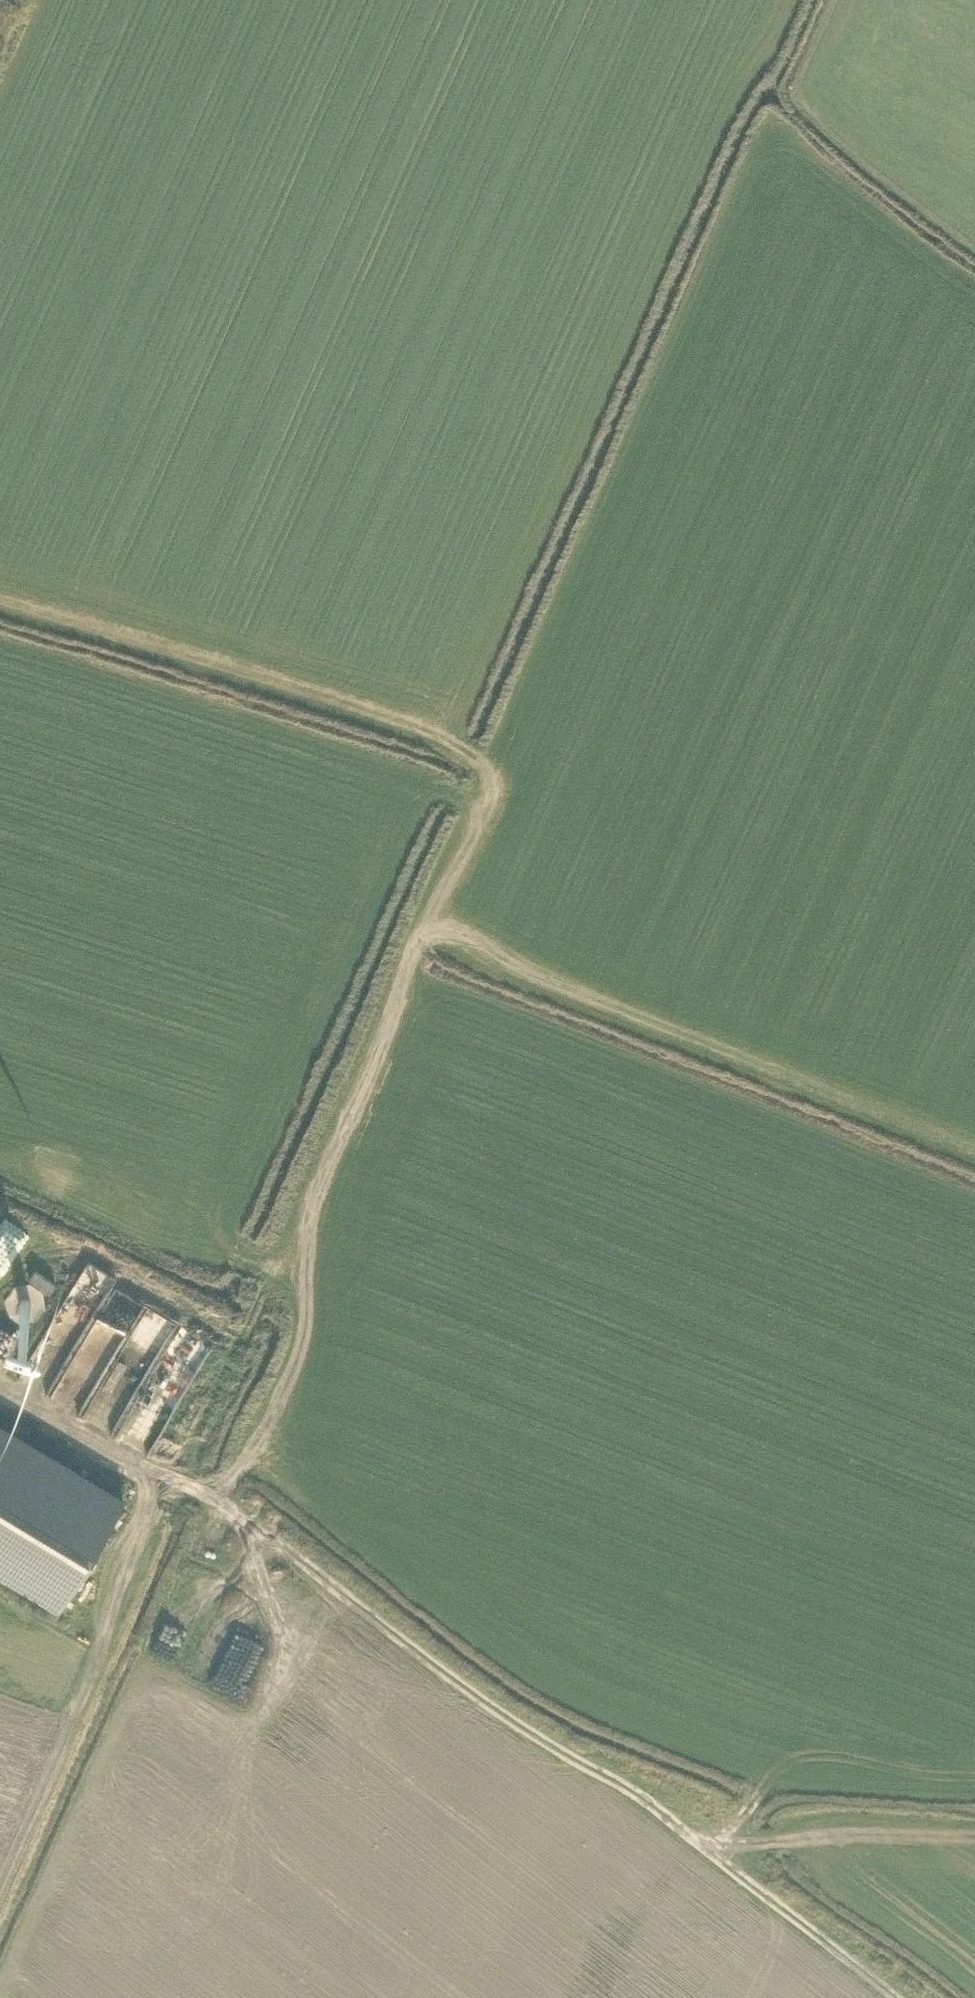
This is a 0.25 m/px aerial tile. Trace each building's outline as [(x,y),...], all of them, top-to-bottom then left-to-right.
[(0,1426),(0,1568),(61,1605),(124,1500),(0,1426)]
